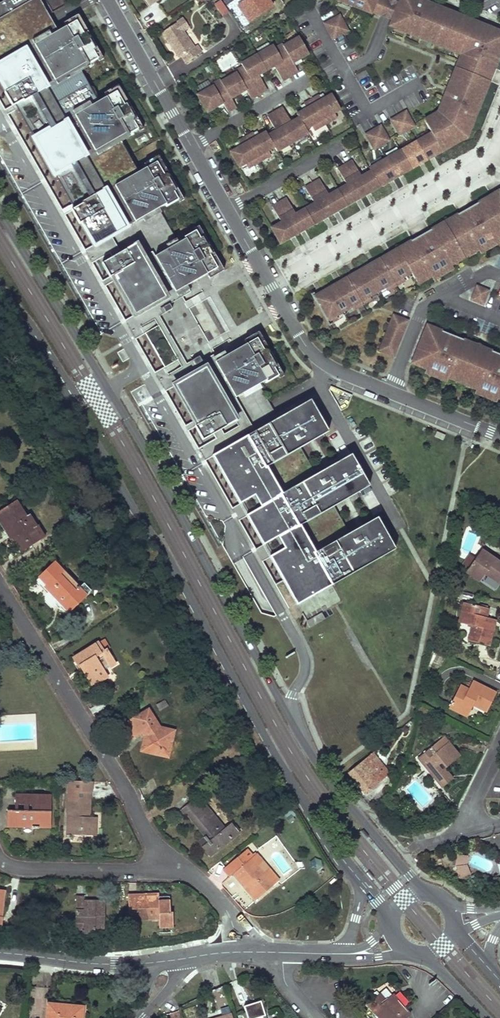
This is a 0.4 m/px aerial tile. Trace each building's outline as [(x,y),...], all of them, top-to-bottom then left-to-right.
[(296,600),(329,581),(331,585),(395,549),(377,517),(348,532),(333,506),(369,486),(351,454),(316,474),(301,447),(328,431),(310,399),(278,418),(258,383),(265,380),(266,382),(278,375),(273,367),(275,366),(266,350),(251,358),(244,345),(219,359),(178,290),(204,275),(196,262),(211,254),(202,238),(200,239),(195,230),(184,237),(185,239),(178,243),(158,208),(165,204),(166,206),(178,200),(173,192),(175,190),(166,174),(151,183),(144,169),(138,172),(118,138),(125,134),(126,136),(138,129),(133,121),(135,120),(126,104),(111,112),(104,99),(98,102),(78,67),(85,64),(86,65),(102,56),(97,48),(99,47),(90,31),(71,41),(64,28),(57,32),(39,0),(4,0),(0,2),(0,79),(7,91),(4,92),(15,110),(17,109),(72,204),(74,208),(71,210),(79,224),(82,222),(94,245),(104,261),(135,315),(144,333),(164,367),(174,385),(194,420),(192,422),(212,455),(244,437),(248,445),(237,451),(236,449),(227,455),(227,456),(218,461),(241,503),(248,514),(264,544),(271,555),(285,580),(296,600)] [(216,3),(220,16),(228,13),(224,0),(216,3)] [(242,2),(250,15),(267,3),(265,0),(245,0),(242,2)] [(370,12),(372,9),(380,12),(385,0),(339,0),(370,12)] [(398,1),(395,0),(385,0),(380,12),(372,9),(370,12),(386,18),(391,20),(398,1)] [(493,67),(494,68),(499,54),(495,53),(498,45),(493,34),(485,31),(487,27),(482,25),(482,24),(467,18),(467,19),(454,14),(454,13),(434,5),(433,9),(417,3),(418,0),(399,0),(398,1),(391,20),(416,31),(415,34),(419,36),(419,37),(433,43),(435,38),(461,49),(460,54),(465,56),(460,69),(454,66),(448,81),(451,82),(448,91),(445,90),(439,105),(442,107),(439,114),(438,115),(436,112),(423,119),(431,132),(441,151),(451,146),(449,142),(462,134),(468,119),(472,120),(474,115),(475,116),(480,101),(476,100),(480,92),(484,93),(489,80),(487,80),(493,67)] [(423,0),(418,0),(417,3),(433,9),(434,5),(423,0)] [(346,30),(338,15),(324,23),(332,38),(346,30)] [(182,57),(186,63),(201,53),(197,46),(194,47),(183,31),(189,27),(183,19),(162,33),(169,43),(171,42),(173,45),(171,47),(179,58),(182,57)] [(416,31),(391,20),(389,25),(419,37),(419,36),(415,34),(416,31)] [(499,53),(499,31),(482,24),(482,25),(487,27),(485,31),(493,34),(498,45),(495,53),(499,54),(499,53)] [(281,43),(274,47),(290,76),(297,72),(294,66),(292,63),(300,59),(308,54),(298,36),(282,45),(281,43)] [(461,49),(435,38),(433,43),(460,54),(461,49)] [(272,44),(256,54),(266,71),(273,67),(282,81),(290,76),(274,47),(272,44)] [(241,63),(242,66),(259,94),(266,90),(257,76),(266,71),(256,54),(241,63)] [(460,69),(465,56),(460,54),(454,66),(460,69)] [(235,73),(221,81),(231,98),(239,94),(245,90),(247,93),(250,99),(259,94),(242,66),(234,71),(235,73)] [(212,86),(197,95),(207,112),(215,107),(222,103),(224,106),(227,112),(236,107),(231,98),(221,81),(220,79),(211,84),(212,86)] [(318,95),(311,99),(325,124),(336,117),(334,113),(340,109),(331,94),(325,98),(321,100),(318,95)] [(298,118),(305,129),(311,126),(314,130),(325,124),(311,99),(303,104),(306,109),(303,110),(296,114),(298,118)] [(282,108),(274,112),(292,142),(307,133),(305,129),(298,118),(290,122),(282,108)] [(399,133),(413,125),(405,111),(390,119),(399,133)] [(270,115),(267,116),(275,131),(267,135),(274,146),(277,151),(292,142),(274,112),(270,115)] [(451,146),(466,137),(475,116),(474,115),(472,120),(468,119),(462,134),(449,142),(451,146)] [(388,140),(379,126),(365,134),(374,148),(388,140)] [(252,133),(245,137),(259,161),(270,155),(267,150),(274,146),(267,135),(265,132),(259,135),(255,138),(252,133)] [(379,187),(441,151),(431,132),(369,168),(370,171),(379,187)] [(259,161),(245,137),(241,140),(237,141),(240,146),(230,152),(239,167),(245,164),(247,168),(259,161)] [(368,193),(379,187),(370,171),(360,176),(351,161),(336,169),(346,185),(327,195),(318,179),(304,188),(313,204),(295,214),(286,198),(272,206),(281,222),(271,228),(280,243),(292,237),(302,231),(325,218),(335,212),(357,199),(368,193)] [(410,271),(413,275),(415,278),(428,270),(430,275),(450,263),(448,259),(475,243),(477,248),(499,235),(498,231),(499,230),(499,197),(499,191),(481,201),(478,203),(482,210),(472,216),(468,208),(458,214),(460,219),(451,224),(433,234),(435,237),(425,242),(421,235),(411,241),(414,245),(400,253),(398,248),(390,253),(391,255),(372,266),(371,264),(367,266),(356,272),(358,274),(352,277),(338,285),(337,283),(330,287),(323,291),(324,293),(314,299),(326,319),(410,271)] [(450,263),(477,248),(475,243),(448,259),(450,263)] [(433,279),(453,267),(450,263),(430,275),(433,279)] [(417,282),(430,275),(428,270),(415,278),(417,282)] [(329,325),(413,275),(410,271),(326,319),(329,325)] [(483,305),(488,292),(477,287),(472,300),(483,305)] [(394,356),(408,321),(389,314),(375,349),(394,356)] [(442,332),(427,326),(425,331),(440,337),(442,332)] [(414,359),(428,365),(426,370),(448,379),(450,374),(478,385),(476,390),(498,399),(499,394),(499,364),(499,362),(499,355),(498,354),(492,352),(490,357),(461,345),(463,340),(456,337),(453,336),(450,344),(439,340),(440,337),(425,331),(414,359)] [(450,344),(453,336),(442,332),(440,337),(439,340),(450,344)] [(492,352),(463,340),(461,345),(490,357),(492,352)] [(428,365),(414,359),(412,364),(426,370),(428,365)] [(448,379),(426,370),(425,374),(447,383),(448,379)] [(478,385),(450,374),(448,379),(476,390),(478,385)] [(498,399),(476,390),(474,395),(496,403),(498,399)] [(445,435),(436,431),(434,437),(443,441),(445,435)] [(244,437),(212,455),(216,462),(218,461),(227,456),(227,455),(236,449),(237,451),(248,445),(244,437)] [(0,511),(0,521),(6,530),(10,527),(16,536),(12,538),(19,548),(28,542),(31,546),(40,540),(33,529),(36,527),(29,515),(25,517),(16,501),(0,511)] [(40,540),(45,537),(38,525),(36,527),(33,529),(40,540)] [(10,527),(6,530),(11,539),(12,538),(16,536),(10,527)] [(28,542),(19,548),(22,552),(31,546),(28,542)] [(466,572),(480,581),(484,574),(499,584),(499,563),(481,550),(475,559),(468,569),(466,572)] [(463,565),(468,569),(475,559),(470,555),(463,565)] [(55,563),(40,577),(47,584),(45,586),(53,595),(68,611),(86,595),(90,591),(84,584),(79,588),(55,563)] [(329,581),(294,601),(296,605),(325,588),(331,585),(329,581)] [(460,623),(472,626),(468,641),(489,646),(491,638),(494,625),(485,623),(486,617),(488,608),(464,602),(460,623)] [(310,626),(325,618),(321,611),(306,618),(310,626)] [(98,642),(73,658),(78,667),(79,667),(83,664),(87,671),(83,673),(92,686),(108,675),(98,661),(103,657),(109,667),(115,663),(106,649),(104,651),(98,642)] [(472,681),(468,690),(472,692),(476,683),(472,681)] [(459,686),(448,708),(467,717),(473,706),(487,712),(490,705),(496,693),(476,683),(472,692),(468,690),(459,686)] [(158,724),(148,709),(126,723),(120,713),(113,718),(119,727),(125,737),(128,742),(143,733),(145,736),(147,735),(144,748),(166,754),(172,731),(157,728),(158,724)] [(431,747),(423,753),(427,759),(422,763),(442,788),(453,778),(444,767),(442,770),(437,765),(442,762),(446,767),(460,756),(448,742),(435,753),(431,747)] [(377,749),(349,772),(366,793),(384,778),(379,771),(380,770),(372,761),(380,754),(377,749)] [(423,753),(417,758),(422,763),(427,759),(423,753)] [(69,781),(69,791),(67,835),(65,835),(65,838),(70,838),(71,835),(95,836),(96,817),(90,817),(86,817),(87,792),(90,792),(90,781),(69,781)] [(30,796),(15,795),(15,811),(32,811),(32,805),(30,805),(30,796)] [(49,797),(30,796),(30,805),(32,805),(32,811),(15,811),(9,811),(9,827),(32,827),(32,829),(38,830),(38,827),(48,828),(49,797)] [(197,796),(182,809),(187,816),(189,815),(193,812),(213,838),(203,848),(210,857),(239,833),(231,823),(224,830),(197,796)] [(213,838),(193,812),(189,815),(198,827),(206,837),(199,843),(203,848),(213,838)] [(253,856),(246,848),(237,857),(243,864),(253,856)] [(255,901),(259,897),(273,885),(256,866),(262,861),(256,853),(253,856),(243,864),(237,857),(222,869),(229,877),(233,874),(244,887),(255,901)] [(468,877),(469,854),(457,854),(456,876),(468,877)] [(262,861),(256,866),(273,885),(279,881),(262,861)] [(158,894),(127,895),(128,902),(136,902),(135,898),(158,897),(158,894)] [(84,897),(76,897),(75,923),(84,923),(84,930),(84,934),(94,934),(95,931),(104,931),(105,902),(88,901),(88,905),(84,905),(84,897)] [(136,902),(128,902),(129,922),(138,921),(138,920),(159,919),(160,927),(173,927),(172,912),(170,912),(169,902),(158,901),(158,897),(135,898),(136,902)] [(232,1015),(224,989),(211,993),(220,1017),(233,1017),(232,1015)] [(387,989),(368,1005),(378,1016),(380,1017),(408,1017),(410,1016),(387,989)] [(245,1007),(248,1017),(262,1017),(261,1016),(265,1015),(261,1002),(245,1007)] [(47,1004),(46,1017),(82,1017),(83,1007),(68,1006),(47,1004)]
